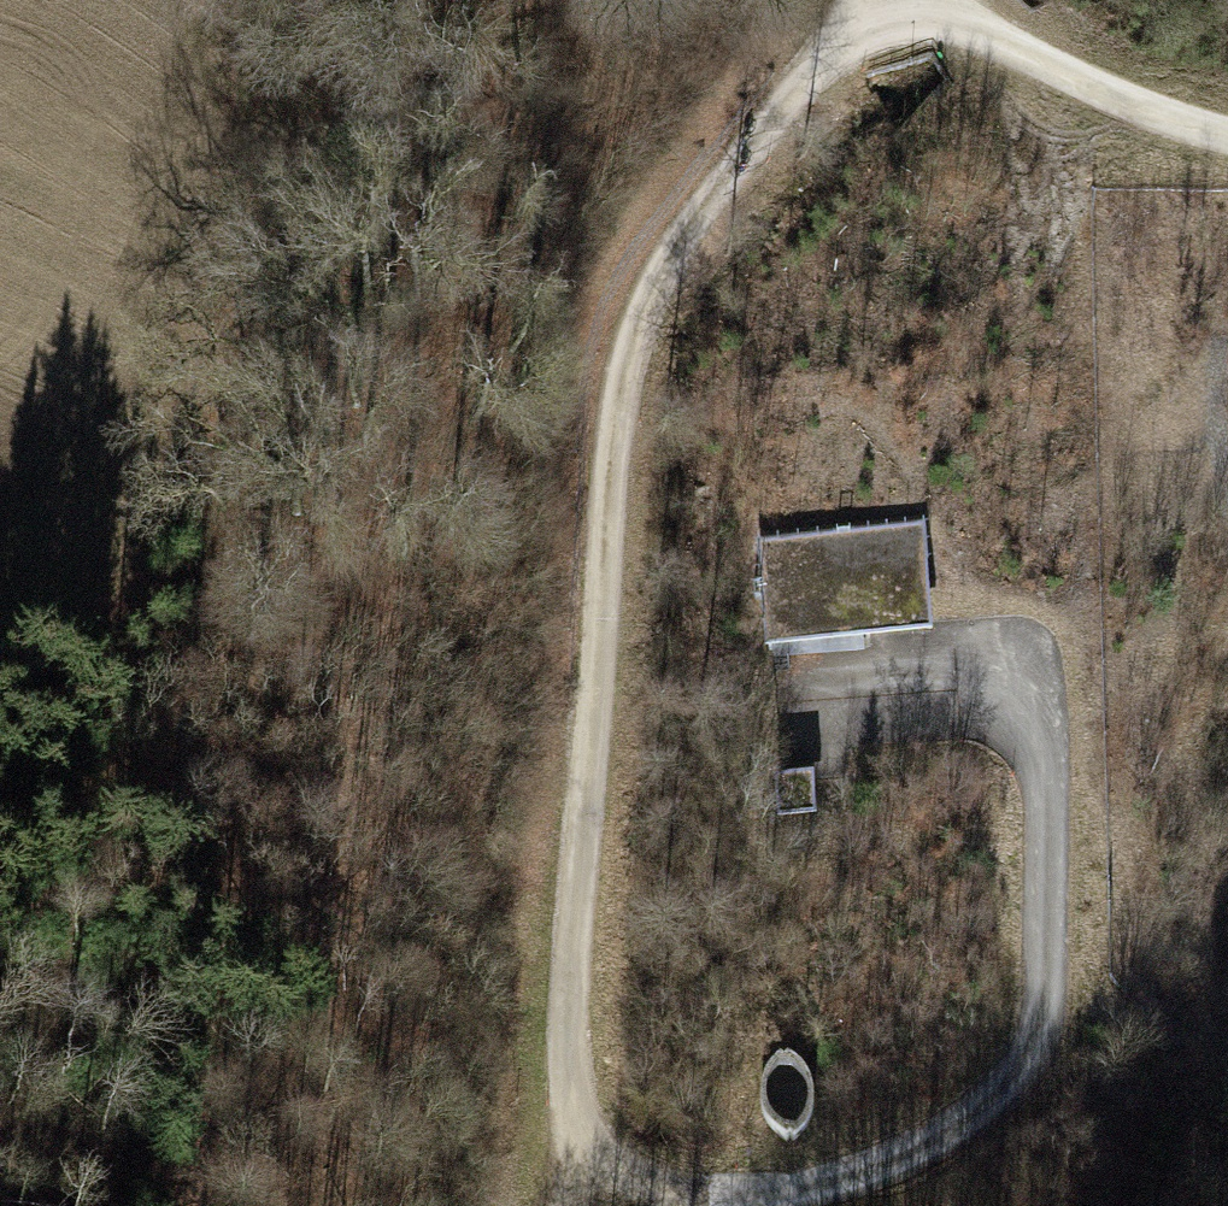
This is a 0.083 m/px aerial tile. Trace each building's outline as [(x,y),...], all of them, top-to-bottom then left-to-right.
[(920,533),(761,544),(767,633),(927,621),(920,533)] [(801,780),(778,782),(780,815),(803,813),(801,780)] [(760,1090),(759,1105),(763,1115),(768,1124),(774,1133),(781,1138),(787,1140),(788,1139),(790,1138),(791,1138),(792,1140),(794,1140),(803,1133),(809,1125),(812,1114),(813,1101),(812,1089),(808,1079),(802,1069),(793,1060),(785,1056),(784,1058),(783,1060),(780,1059),(779,1057),(770,1066),(764,1077),(760,1090)]
